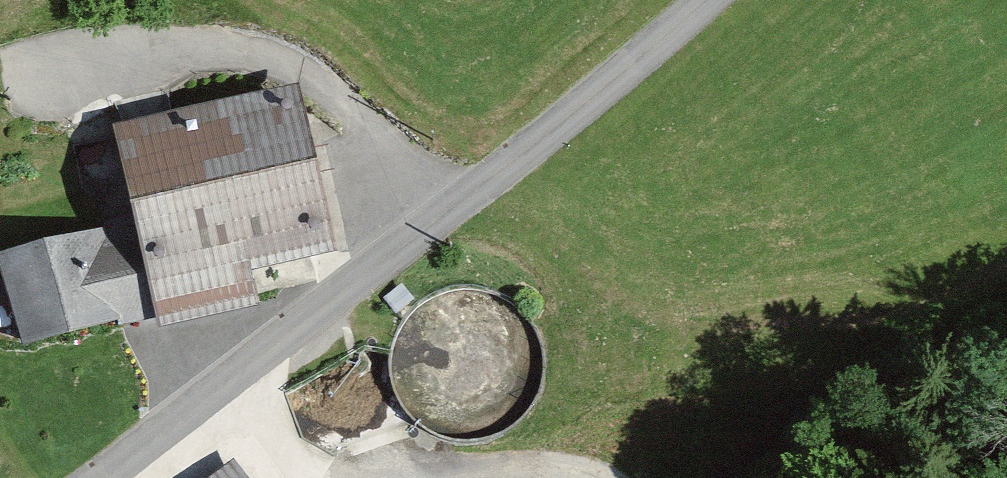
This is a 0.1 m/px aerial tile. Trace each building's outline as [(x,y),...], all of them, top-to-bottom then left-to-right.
[(300,102),(117,140),(156,329),(260,308),(252,273),(331,257),(300,102)] [(0,259),(0,301),(11,350),(123,325),(103,235),(0,259)] [(427,299),(407,316),(397,331),(389,356),(391,382),(402,406),(420,425),(452,439),(478,439),(503,430),(523,413),(531,401),(539,376),(539,350),(529,325),(502,299),(478,290),(451,290),(427,299)] [(233,459),(206,477),(247,477),(233,459)]
